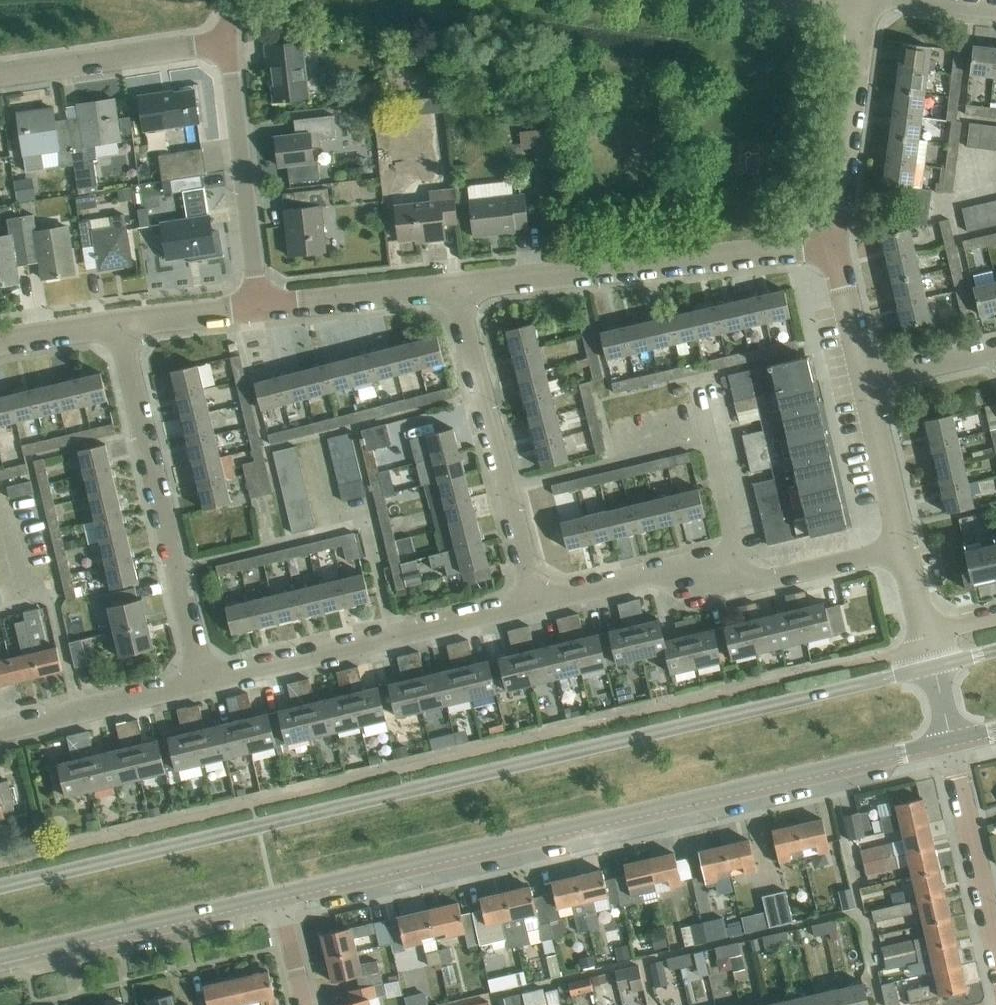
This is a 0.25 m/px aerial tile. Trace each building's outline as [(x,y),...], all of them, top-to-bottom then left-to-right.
[(270,68),(274,103),(309,99),(303,42),(266,46),(268,69),(270,68)] [(902,44),(899,67),(927,71),(927,70),(936,71),(937,60),(929,59),(930,47),(902,44)] [(993,77),(995,54),(995,49),(973,46),(970,74),(993,77)] [(952,74),(963,75),(965,50),(955,49),(952,74)] [(899,67),(896,91),(924,94),(927,71),(899,67)] [(950,97),(960,99),(963,75),(952,74),(950,97)] [(199,123),(195,103),(200,102),(198,84),(180,87),(180,90),(144,95),(149,131),(199,123)] [(896,91),(893,114),(921,117),(924,94),(896,91)] [(950,97),(947,120),(947,121),(952,121),(957,122),(957,120),(960,99),(950,97)] [(69,127),(74,165),(75,165),(79,194),(99,191),(95,161),(99,160),(97,145),(120,141),(114,100),(78,105),(81,126),(69,127)] [(966,114),(987,117),(989,106),(967,104),(966,114)] [(995,118),(995,107),(989,106),(987,117),(995,118)] [(61,167),(74,165),(69,127),(56,129),(53,109),(17,114),(23,155),(24,155),(27,171),(45,169),(43,152),(58,150),(61,167)] [(918,140),(918,139),(921,117),(893,114),(890,137),(918,140)] [(303,134),(275,138),(278,168),(288,167),(290,183),(320,180),(317,162),(313,162),(311,149),(322,147),(321,141),(336,139),(333,116),(302,120),(303,134)] [(951,130),(949,144),(956,145),(959,122),(959,121),(957,120),(957,122),(952,121),(951,130)] [(537,162),(556,162),(554,122),(523,123),(524,145),(537,145),(537,162)] [(995,151),(995,126),(969,123),(966,147),(995,151)] [(890,137),(887,160),(926,165),(929,142),(918,140),(890,137)] [(949,144),(946,167),(954,168),(956,145),(949,144)] [(160,156),(163,181),(202,176),(207,175),(203,150),(160,156)] [(908,187),(912,188),(923,189),(926,165),(887,160),(884,184),(908,187)] [(951,192),(954,168),(946,167),(942,166),(940,183),(937,182),(936,191),(951,192)] [(164,195),(203,189),(202,176),(163,181),(162,181),(164,195)] [(33,180),(14,183),(18,202),(18,205),(37,202),(33,180)] [(470,200),(469,200),(473,237),(516,232),(516,229),(529,227),(525,194),(493,198),(492,183),(469,185),(470,200)] [(909,229),(928,225),(932,190),(923,189),(912,188),(908,187),(903,231),(909,229)] [(131,188),(117,190),(119,202),(133,200),(131,188)] [(320,208),(329,207),(327,189),(294,193),(296,209),(284,211),(290,257),(326,253),(320,208)] [(444,224),(458,223),(454,189),(440,191),(441,201),(395,206),(399,241),(427,238),(427,242),(446,240),(444,224)] [(961,209),(967,233),(995,226),(995,201),(961,209)] [(148,210),(138,212),(140,225),(150,224),(148,210)] [(91,220),(79,222),(81,240),(82,246),(83,248),(95,246),(99,270),(132,265),(125,215),(110,217),(91,220)] [(34,216),(21,218),(27,258),(40,256),(43,279),(74,274),(69,241),(67,228),(36,232),(34,216)] [(208,217),(161,224),(167,259),(189,256),(189,262),(221,257),(217,232),(211,233),(208,217)] [(21,218),(8,220),(11,236),(0,238),(0,286),(18,283),(15,260),(27,258),(21,218)] [(940,222),(946,245),(956,242),(951,219),(940,222)] [(887,258),(914,252),(909,229),(903,231),(882,236),(887,258)] [(995,243),(995,232),(985,235),(988,245),(995,243)] [(965,250),(988,245),(985,235),(963,240),(965,250)] [(946,245),(951,268),(961,266),(956,242),(946,245)] [(887,258),(892,281),(920,275),(914,252),(887,258)] [(951,268),(957,291),(967,289),(961,266),(951,268)] [(892,281),(898,305),(925,298),(920,275),(892,281)] [(973,288),(980,316),(995,312),(995,283),(973,288)] [(960,304),(944,308),(947,317),(962,313),(972,311),(967,289),(957,291),(960,304)] [(784,290),(761,295),(767,322),(790,317),(784,290)] [(761,295),(738,300),(744,327),(767,322),(761,295)] [(925,298),(898,305),(903,328),(931,322),(925,298)] [(738,300),(715,306),(722,333),(744,327),(738,300)] [(715,306),(692,311),(699,338),(722,333),(715,306)] [(692,311),(670,317),(675,344),(688,341),(699,338),(692,311)] [(670,317),(647,322),(653,349),(675,344),(670,317)] [(647,322),(624,327),(630,354),(653,349),(647,322)] [(506,331),(512,355),(540,347),(534,324),(506,331)] [(630,354),(624,327),(601,333),(607,360),(630,354)] [(584,336),(589,359),(599,356),(594,333),(584,336)] [(437,336),(414,342),(421,370),(444,364),(437,336)] [(797,339),(772,345),(775,355),(799,350),(797,339)] [(414,342),(391,348),(397,376),(421,370),(414,342)] [(772,345),(750,350),(752,361),(775,355),(772,345)] [(512,355),(518,377),(546,370),(540,347),(512,355)] [(391,348),(369,354),(375,381),(397,376),(391,348)] [(750,350),(727,356),(730,366),(752,361),(750,350)] [(369,354),(346,359),(352,387),(375,381),(369,354)] [(231,357),(237,381),(246,379),(241,355),(231,357)] [(578,377),(580,386),(591,383),(590,381),(605,378),(599,356),(589,359),(593,373),(578,377)] [(727,356),(704,361),(707,371),(730,366),(727,356)] [(768,365),(774,391),(813,382),(807,356),(768,365)] [(346,359),(323,365),(330,393),(352,387),(346,359)] [(704,361),(680,367),(683,377),(707,371),(704,361)] [(171,372),(176,395),(203,389),(198,365),(171,372)] [(323,365),(300,371),(307,399),(330,393),(323,365)] [(734,400),(774,391),(768,365),(728,374),(734,400)] [(680,367),(659,372),(661,382),(683,377),(680,367)] [(518,377),(524,400),(552,393),(551,392),(562,389),(559,378),(548,381),(546,370),(518,377)] [(300,371),(277,377),(285,404),(307,399),(300,371)] [(101,372),(78,378),(84,406),(108,400),(101,372)] [(659,372),(636,377),(638,387),(661,382),(659,372)] [(285,404),(277,377),(254,382),(262,410),(285,404)] [(638,387),(636,377),(612,383),(614,393),(638,387)] [(78,378),(55,384),(61,412),(84,406),(78,378)] [(237,381),(242,404),(252,402),(246,379),(237,381)] [(774,391),(779,415),(819,406),(813,382),(774,391)] [(580,386),(586,408),(596,406),(591,383),(580,386)] [(55,384),(32,389),(39,417),(61,412),(55,384)] [(452,387),(426,394),(428,404),(455,397),(452,387)] [(32,389),(9,395),(16,423),(39,417),(32,389)] [(176,395),(182,418),(209,412),(203,389),(176,395)] [(762,407),(764,418),(779,415),(774,391),(734,400),(737,413),(762,407)] [(524,400),(529,422),(557,415),(552,393),(524,400)] [(426,394),(403,400),(406,410),(428,404),(426,394)] [(0,397),(0,427),(16,423),(9,395),(0,397)] [(403,400),(381,406),(383,415),(406,410),(403,400)] [(247,426),(248,427),(257,424),(252,402),(242,404),(247,426)] [(992,430),(995,429),(995,404),(986,406),(992,430)] [(381,406),(358,412),(360,421),(383,415),(381,406)] [(586,408),(591,431),(602,429),(596,406),(586,408)] [(779,415),(785,439),(824,430),(819,406),(779,415)] [(182,418),(187,441),(214,435),(209,412),(182,418)] [(358,412),(336,417),(338,427),(360,421),(358,412)] [(529,422),(535,445),(563,438),(557,415),(529,422)] [(742,435),(745,448),(785,439),(779,415),(764,418),(767,429),(742,435)] [(925,422),(931,445),(959,438),(953,415),(925,422)] [(336,417),(313,423),(315,433),(338,427),(336,417)] [(114,423),(90,429),(92,439),(117,433),(114,423)] [(313,423),(291,429),(293,438),(315,433),(313,423)] [(257,424),(248,427),(253,449),(263,447),(257,424)] [(363,452),(364,452),(369,475),(380,472),(374,449),(391,445),(386,424),(362,430),(364,438),(359,439),(363,452)] [(90,429),(67,435),(69,445),(92,439),(90,429)] [(293,438),(291,429),(269,435),(271,444),(293,438)] [(454,429),(426,436),(410,440),(416,463),(460,452),(454,429)] [(602,429),(591,431),(597,453),(607,451),(602,429)] [(785,439),(790,463),(830,454),(824,430),(785,439)] [(328,439),(339,485),(362,480),(351,433),(328,439)] [(67,435),(44,440),(47,450),(69,445),(67,435)] [(187,441),(192,463),(220,457),(214,435),(187,441)] [(563,438),(535,445),(541,468),(569,461),(563,438)] [(931,445),(937,468),(964,461),(959,438),(931,445)] [(751,473),(776,467),(790,463),(785,439),(745,448),(751,473)] [(47,450),(44,440),(22,445),(25,455),(47,450)] [(78,451),(84,474),(112,468),(106,445),(78,451)] [(272,452),(275,464),(299,458),(296,446),(272,452)] [(243,463),(246,475),(268,470),(263,447),(253,449),(256,460),(243,463)] [(690,451),(667,457),(669,467),(693,461),(690,451)] [(465,475),(460,452),(416,463),(422,486),(437,482),(465,475)] [(790,463),(796,488),(835,479),(830,454),(790,463)] [(192,463),(198,487),(225,480),(220,457),(192,463)] [(667,457),(644,462),(646,472),(669,467),(667,457)] [(35,460),(40,484),(51,482),(45,458),(35,460)] [(275,464),(278,476),(302,470),(299,458),(275,464)] [(964,461),(937,468),(942,490),(970,484),(969,483),(964,461)] [(644,462),(621,468),(623,478),(646,472),(644,462)] [(27,463),(3,469),(5,479),(30,473),(27,463)] [(754,484),(757,497),(796,488),(790,463),(776,467),(778,478),(754,484)] [(84,474),(89,497),(117,491),(112,468),(84,474)] [(621,468),(599,473),(601,483),(623,478),(621,468)] [(390,469),(380,472),(369,475),(375,498),(393,493),(396,492),(390,469)] [(268,470),(246,475),(252,498),(274,493),(268,470)] [(278,476),(281,487),(305,482),(302,470),(278,476)] [(599,473),(575,478),(578,489),(601,483),(599,473)] [(437,482),(443,505),(471,498),(465,475),(437,482)] [(578,489),(575,478),(552,484),(555,494),(578,489)] [(796,488),(802,512),(841,503),(835,479),(796,488)] [(225,480),(198,487),(203,510),(230,504),(225,480)] [(362,480),(339,485),(343,502),(366,496),(362,480)] [(970,484),(942,490),(948,514),(975,507),(972,494),(981,492),(979,480),(969,483),(970,484)] [(8,487),(11,499),(34,494),(31,482),(8,487)] [(40,484),(46,507),(56,505),(51,482),(40,484)] [(281,487),(284,499),(307,493),(305,482),(281,487)] [(757,497),(762,521),(802,512),(796,488),(757,497)] [(699,489),(675,495),(681,522),(705,516),(699,489)] [(89,497),(94,520),(123,514),(117,491),(89,497)] [(284,499),(287,511),(310,505),(307,493),(284,499)] [(375,498),(381,521),(391,519),(387,502),(395,500),(393,493),(375,498)] [(675,495),(653,501),(659,527),(681,522),(675,495)] [(443,505),(449,528),(477,521),(471,498),(443,505)] [(653,501),(630,506),(636,533),(659,527),(653,501)] [(846,527),(841,503),(802,512),(807,536),(846,527)] [(46,507),(51,530),(61,528),(56,505),(46,507)] [(287,511),(289,522),(313,517),(310,505),(287,511)] [(630,506),(608,511),(614,538),(636,533),(630,506)] [(608,511),(584,517),(590,544),(614,538),(608,511)] [(768,545),(807,536),(802,512),(762,521),(768,545)] [(94,520),(100,543),(128,536),(123,514),(94,520)] [(313,517),(289,522),(292,534),(316,528),(313,517)] [(590,544),(584,517),(561,523),(567,549),(590,544)] [(381,521),(386,544),(396,541),(391,519),(381,521)] [(449,528),(455,550),(455,551),(483,543),(477,521),(449,528)] [(51,530),(57,553),(67,550),(80,547),(78,539),(65,542),(61,528),(51,530)] [(342,545),(346,561),(360,558),(354,532),(331,538),(333,548),(342,545)] [(100,543),(105,566),(133,559),(128,536),(100,543)] [(331,538),(307,543),(310,553),(333,548),(331,538)] [(386,544),(392,567),(402,564),(396,541),(386,544)] [(307,543),(285,549),(287,559),(310,553),(307,543)] [(447,577),(462,574),(463,574),(466,586),(485,581),(482,569),(489,567),(483,543),(455,551),(455,550),(430,557),(433,569),(445,566),(447,577)] [(965,554),(968,564),(995,557),(995,547),(965,554)] [(285,549),(262,554),(264,564),(287,559),(285,549)] [(57,553),(62,577),(72,574),(67,550),(57,553)] [(262,554),(239,560),(241,570),(264,564),(262,554)] [(968,564),(970,574),(971,574),(995,568),(995,557),(968,564)] [(133,559),(105,566),(111,589),(139,583),(133,559)] [(241,570),(239,560),(217,565),(219,575),(241,570)] [(417,560),(402,564),(392,567),(398,595),(408,592),(407,587),(423,583),(417,560)] [(995,579),(995,568),(971,574),(974,584),(995,579)] [(72,574),(62,577),(68,599),(78,597),(72,574)] [(363,574),(340,579),(346,607),(370,601),(363,574)] [(975,590),(974,584),(971,574),(970,574),(962,576),(966,592),(975,590)] [(340,579),(317,585),(324,612),(346,607),(340,579)] [(317,585),(295,590),(301,618),(324,612),(317,585)] [(107,608),(113,633),(148,625),(142,599),(138,600),(134,586),(97,595),(100,610),(107,608)] [(295,590),(272,595),(278,623),(301,618),(295,590)] [(825,608),(824,603),(809,607),(805,591),(796,594),(808,641),(832,635),(831,633),(845,630),(839,604),(825,608)] [(790,612),(774,615),(783,647),(808,641),(796,594),(786,596),(790,612)] [(272,595),(248,601),(255,629),(278,623),(272,595)] [(643,658),(666,652),(667,652),(664,641),(665,641),(660,620),(644,624),(643,619),(645,619),(640,599),(629,602),(643,658)] [(255,629),(248,601),(225,607),(231,634),(255,629)] [(618,664),(643,658),(629,602),(619,604),(623,624),(624,624),(626,628),(604,634),(611,665),(617,663),(618,664)] [(755,603),(746,605),(758,653),(783,647),(774,615),(759,619),(755,603)] [(740,623),(714,629),(719,652),(731,649),(733,659),(758,653),(746,605),(736,608),(740,623)] [(38,608),(22,612),(24,620),(25,622),(38,677),(62,671),(56,647),(42,651),(39,640),(45,638),(38,608)] [(606,666),(611,665),(604,634),(584,639),(583,634),(584,634),(579,614),(568,616),(582,673),(607,667),(606,666)] [(564,643),(550,647),(558,679),(582,673),(568,616),(557,619),(561,639),(563,638),(564,643)] [(695,618),(685,620),(697,667),(722,661),(719,652),(714,629),(699,633),(695,618)] [(9,658),(15,682),(38,677),(24,620),(15,622),(23,655),(9,658)] [(667,652),(666,652),(671,674),(697,667),(685,620),(675,623),(679,638),(665,641),(664,641),(667,652)] [(148,625),(113,633),(119,657),(154,649),(148,625)] [(530,626),(518,629),(532,685),(558,679),(550,647),(535,650),(533,645),(535,645),(530,626)] [(500,660),(489,663),(496,693),(507,690),(507,691),(519,688),(532,685),(518,629),(508,631),(512,650),(515,650),(516,655),(500,659),(500,660)] [(69,643),(75,668),(88,665),(82,640),(69,643)] [(469,641),(458,643),(472,700),(497,694),(496,693),(489,663),(489,662),(473,665),(472,660),(473,660),(469,641)] [(454,670),(438,673),(446,706),(472,700),(458,643),(447,646),(451,665),(453,665),(454,670)] [(419,652),(408,655),(422,712),(446,706),(438,673),(423,677),(422,672),(424,672),(419,652)] [(422,712),(408,655),(398,658),(403,677),(405,677),(406,681),(389,685),(397,718),(422,712)] [(15,682),(9,658),(0,660),(0,686),(15,682)] [(358,667),(347,670),(361,726),(386,720),(378,688),(363,692),(362,687),(363,686),(358,667)] [(344,696),(329,700),(337,731),(361,726),(347,670),(337,673),(341,692),(342,691),(344,696)] [(309,679),(298,682),(312,737),(337,731),(329,700),(314,703),(313,698),(314,698),(309,679)] [(279,712),(268,715),(276,746),(287,743),(312,737),(298,682),(288,684),(290,693),(293,703),(294,703),(295,708),(279,712)] [(249,694),(238,696),(252,753),(276,747),(276,746),(268,715),(253,718),(252,713),(253,712),(249,694)] [(233,723),(219,726),(227,759),(252,753),(238,696),(226,699),(231,718),(232,718),(233,723)] [(200,706),(188,708),(202,765),(227,759),(219,726),(204,730),(203,725),(205,725),(200,706)] [(202,765),(188,708),(177,711),(182,730),(183,730),(184,735),(169,738),(170,740),(176,769),(177,771),(202,765)] [(138,720),(127,723),(141,780),(166,773),(165,771),(158,743),(158,741),(143,745),(141,739),(142,739),(138,720)] [(123,750),(108,753),(116,786),(141,780),(127,723),(116,726),(121,745),(122,745),(123,750)] [(88,732),(77,735),(91,792),(116,786),(108,753),(93,757),(91,752),(93,751),(88,732)] [(91,792),(77,735),(66,738),(71,756),(72,756),(73,761),(49,768),(56,798),(66,796),(66,798),(91,792)] [(176,769),(170,740),(158,743),(165,771),(176,769)] [(16,812),(9,781),(0,783),(0,818),(4,817),(4,815),(16,812)] [(902,829),(929,823),(923,798),(890,806),(892,814),(881,817),(884,833),(901,829),(902,829)] [(867,812),(859,814),(859,813),(844,816),(849,840),(865,836),(863,830),(871,828),(867,812)] [(823,819),(798,824),(805,855),(830,850),(823,819)] [(907,853),(934,847),(929,823),(902,829),(904,841),(861,851),(864,863),(907,853)] [(805,855),(798,824),(772,830),(779,862),(805,855)] [(750,840),(725,846),(730,868),(744,865),(746,874),(757,871),(750,840)] [(730,868),(725,846),(699,852),(706,883),(732,877),(730,868)] [(913,877),(939,870),(934,847),(907,853),(864,863),(866,875),(910,865),(913,877)] [(675,853),(649,859),(655,882),(668,878),(670,888),(682,885),(675,853)] [(626,875),(614,877),(620,902),(621,906),(644,901),(643,893),(656,890),(654,882),(655,882),(649,859),(624,865),(626,875)] [(602,870),(577,875),(589,929),(600,927),(594,899),(607,896),(609,904),(620,902),(614,877),(605,880),(602,870)] [(918,901),(945,894),(939,870),(913,877),(918,901)] [(554,892),(543,894),(553,937),(554,937),(555,938),(568,935),(564,918),(560,919),(558,907),(573,904),(579,931),(589,929),(577,875),(552,881),(554,892)] [(531,886),(505,892),(518,945),(531,942),(529,932),(541,929),(543,940),(546,953),(556,951),(553,938),(553,937),(543,894),(533,897),(531,886)] [(839,890),(844,909),(856,906),(852,887),(839,890)] [(786,891),(774,893),(781,925),(793,922),(786,891)] [(483,909),(473,912),(480,944),(506,938),(508,947),(518,945),(505,892),(480,897),(483,909)] [(891,895),(893,906),(906,903),(904,892),(891,895)] [(781,925),(774,893),(762,896),(770,927),(781,925)] [(923,924),(950,918),(945,894),(918,901),(906,903),(893,906),(871,911),(874,922),(921,912),(923,924)] [(458,902),(429,909),(434,934),(445,932),(446,936),(465,932),(468,947),(480,944),(473,912),(461,915),(458,902)] [(434,934),(429,909),(398,916),(399,924),(404,945),(424,941),(430,966),(441,963),(434,934)] [(723,917),(703,922),(707,942),(728,938),(723,917)] [(884,958),(955,942),(950,918),(923,924),(926,938),(882,948),(884,958)] [(379,946),(391,944),(387,927),(386,920),(374,923),(379,946)] [(835,921),(823,923),(826,934),(837,932),(835,921)] [(707,942),(703,922),(690,925),(694,945),(707,942)] [(327,957),(356,951),(353,937),(370,933),(368,923),(322,935),(327,957)] [(826,934),(823,923),(812,926),(814,937),(826,934)] [(405,950),(404,945),(399,924),(387,927),(391,944),(393,953),(405,950)] [(786,932),(775,935),(777,946),(788,943),(786,932)] [(438,950),(434,934),(441,963),(453,960),(450,947),(438,950)] [(777,946),(775,935),(763,938),(768,958),(779,955),(777,946)] [(955,942),(884,958),(887,969),(922,961),(925,974),(934,972),(961,966),(955,942)] [(738,944),(727,947),(729,957),(730,957),(733,968),(733,971),(745,969),(742,954),(741,954),(738,944)] [(729,957),(727,947),(715,949),(719,966),(731,963),(729,957)] [(356,951),(327,957),(333,981),(357,976),(360,988),(383,982),(381,970),(379,971),(377,960),(359,964),(356,951)] [(557,954),(547,956),(551,978),(561,976),(557,954)] [(690,955),(678,958),(680,968),(692,965),(690,955)] [(680,968),(678,958),(667,960),(669,971),(671,970),(672,975),(682,973),(680,968)] [(664,961),(651,964),(656,986),(669,983),(664,961)] [(961,966),(934,972),(936,982),(908,989),(911,1003),(966,991),(961,966)] [(631,988),(632,993),(644,990),(639,967),(615,972),(619,991),(631,988)] [(244,1003),(260,1000),(261,1004),(276,1004),(268,971),(238,978),(244,1003)] [(244,1003),(238,978),(204,986),(208,1004),(237,1004),(244,1003)] [(568,984),(571,996),(593,991),(590,979),(568,984)] [(886,1004),(899,1004),(901,1004),(896,981),(881,985),(886,1004)] [(338,1004),(370,1004),(369,998),(386,994),(383,982),(360,988),(348,990),(351,1002),(338,1004)] [(838,989),(842,1004),(868,1004),(863,984),(838,989)] [(524,1004),(538,1004),(547,1003),(544,988),(521,994),(524,1004)] [(814,995),(816,1004),(842,1004),(838,989),(814,995)] [(548,1004),(561,1004),(558,990),(545,993),(548,1004)] [(520,994),(498,999),(499,1004),(523,1004),(520,994)] [(149,1004),(174,1004),(172,995),(161,997),(161,995),(150,998),(150,1000),(148,1000),(149,1004)] [(790,1001),(791,1004),(816,1004),(814,995),(790,1001)]
